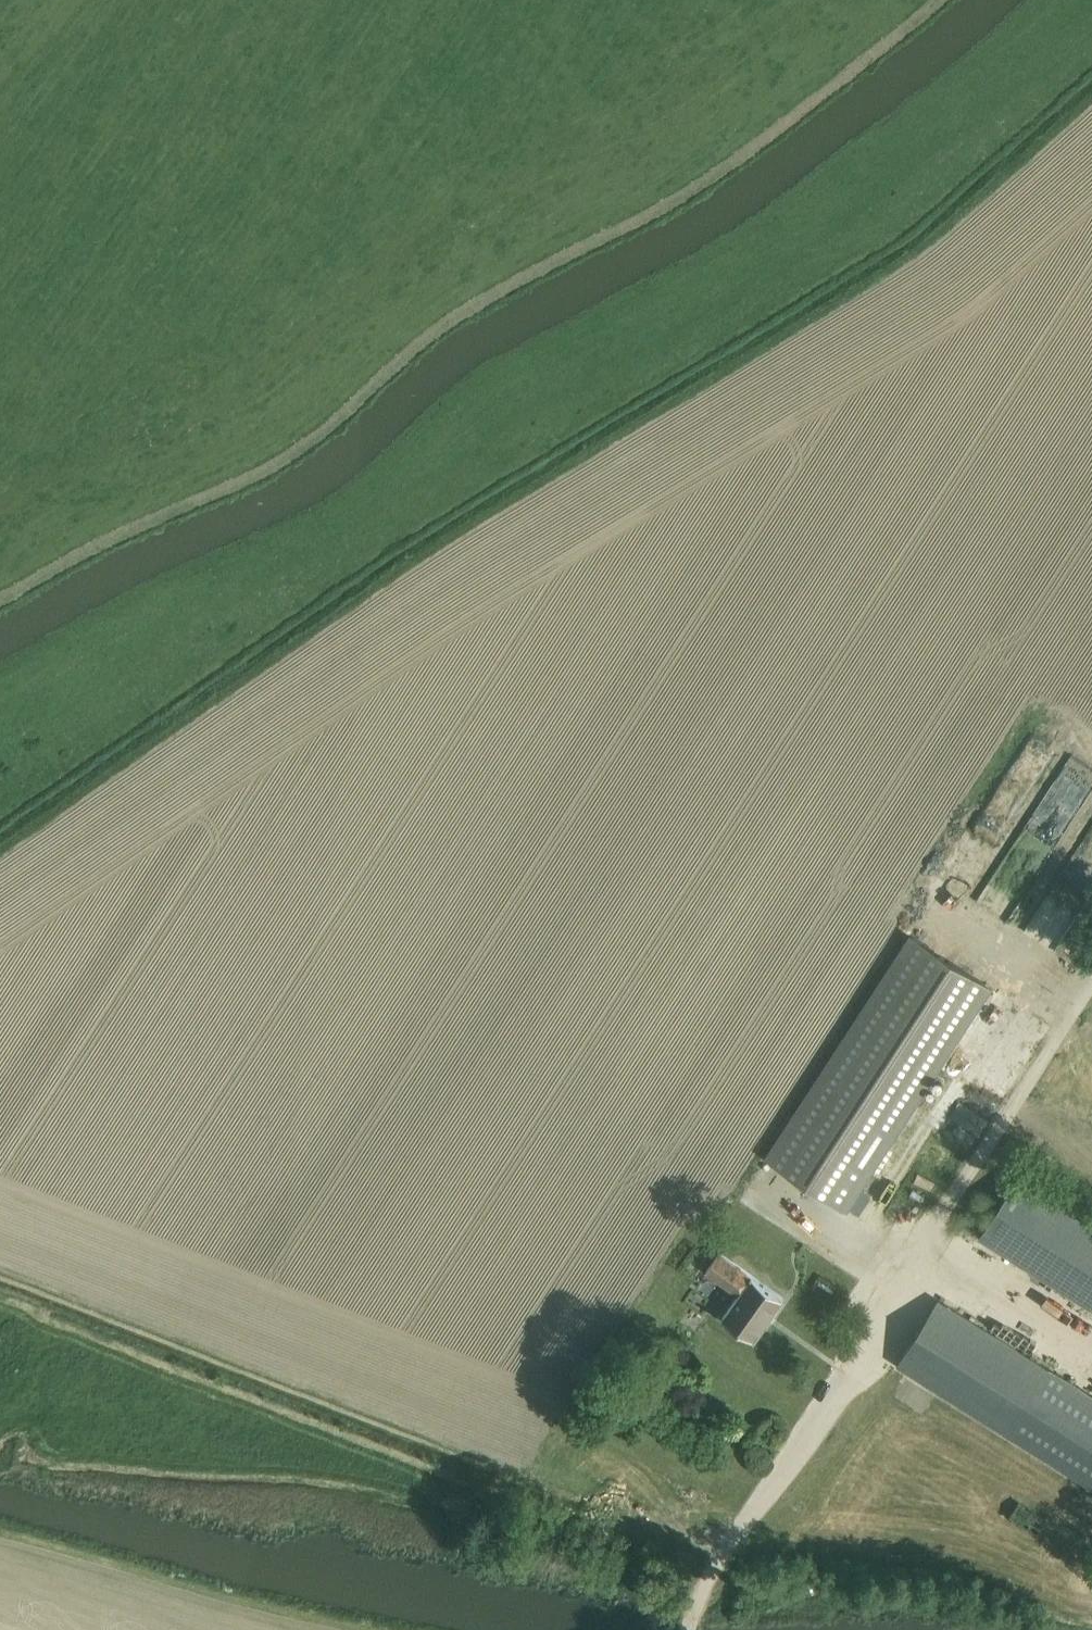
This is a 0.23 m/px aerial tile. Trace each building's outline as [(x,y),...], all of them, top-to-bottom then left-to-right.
[(846,1209),(991,986),(909,933),(764,1156),(846,1209)] [(1001,1020),(1011,1007),(997,997),(988,1010),(1001,1020)] [(1035,1187),(1016,1175),(979,1234),(997,1246),(1089,1304),(1091,1306),(1091,1223),(1035,1187)] [(754,1338),(783,1297),(718,1251),(705,1269),(736,1292),(720,1314),(754,1338)] [(723,1284),(698,1281),(696,1300),(721,1303),(723,1284)] [(938,1298),(897,1363),(1091,1487),(1091,1396),(938,1298)] [(1052,1311),(1048,1319),(1070,1329),(1074,1321),(1052,1311)] [(1073,1508),(1063,1528),(1074,1533),(1083,1513),(1073,1508)]
